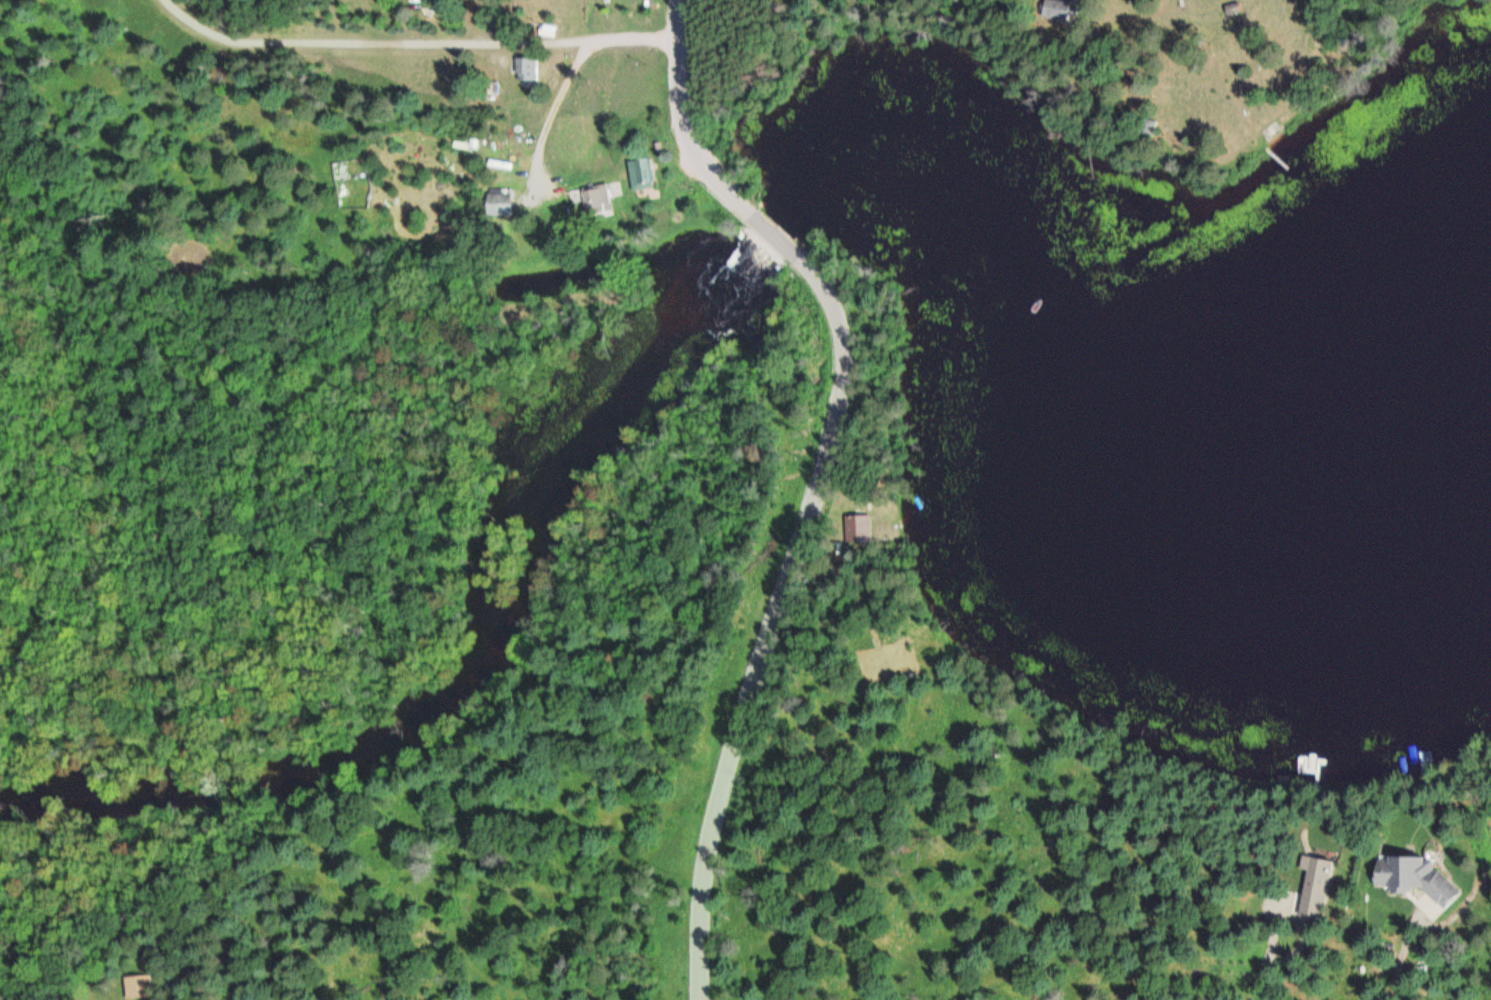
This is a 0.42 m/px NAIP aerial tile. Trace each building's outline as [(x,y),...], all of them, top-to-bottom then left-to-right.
[(1057,0),(1046,0),(1042,15),(1074,23),(1078,6),(1057,0)] [(631,191),(655,188),(650,156),(626,160),(631,191)] [(607,213),(609,187),(581,186),(580,211),(607,213)] [(487,214),(511,214),(511,193),(487,193),(487,214)] [(844,541),(869,542),(870,515),(844,515),(844,541)] [(1334,858),(1302,853),(1292,914),(1324,920),(1334,858)] [(1376,885),(1421,887),(1440,904),(1447,905),(1461,890),(1433,864),(1434,855),(1377,853),(1376,885)] [(149,976),(125,976),(125,998),(149,998),(149,976)]
